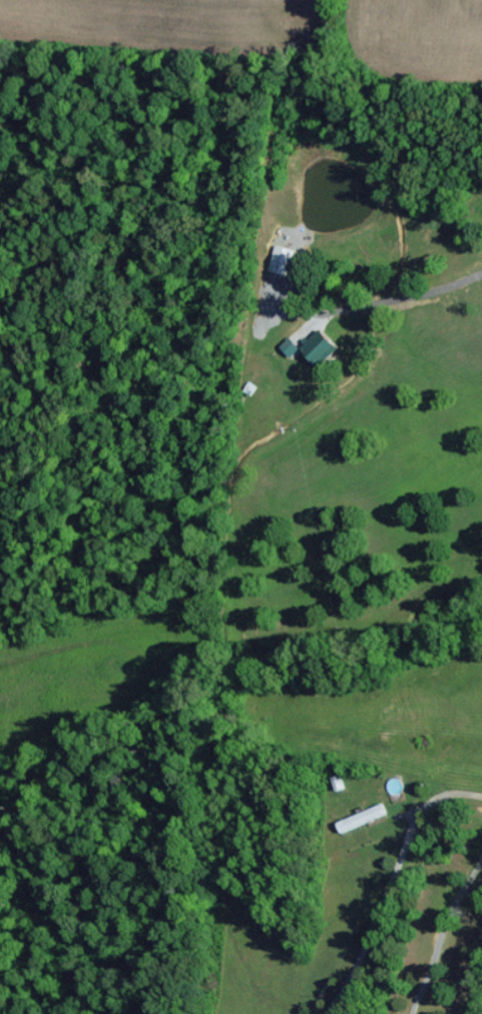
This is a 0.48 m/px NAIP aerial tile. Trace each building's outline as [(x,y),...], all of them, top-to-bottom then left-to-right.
[(290,279),(295,253),(276,249),(271,275),(290,279)] [(308,339),(301,332),(276,357),(283,364),(308,339)] [(337,826),(341,836),(387,815),(383,805),(337,826)]
